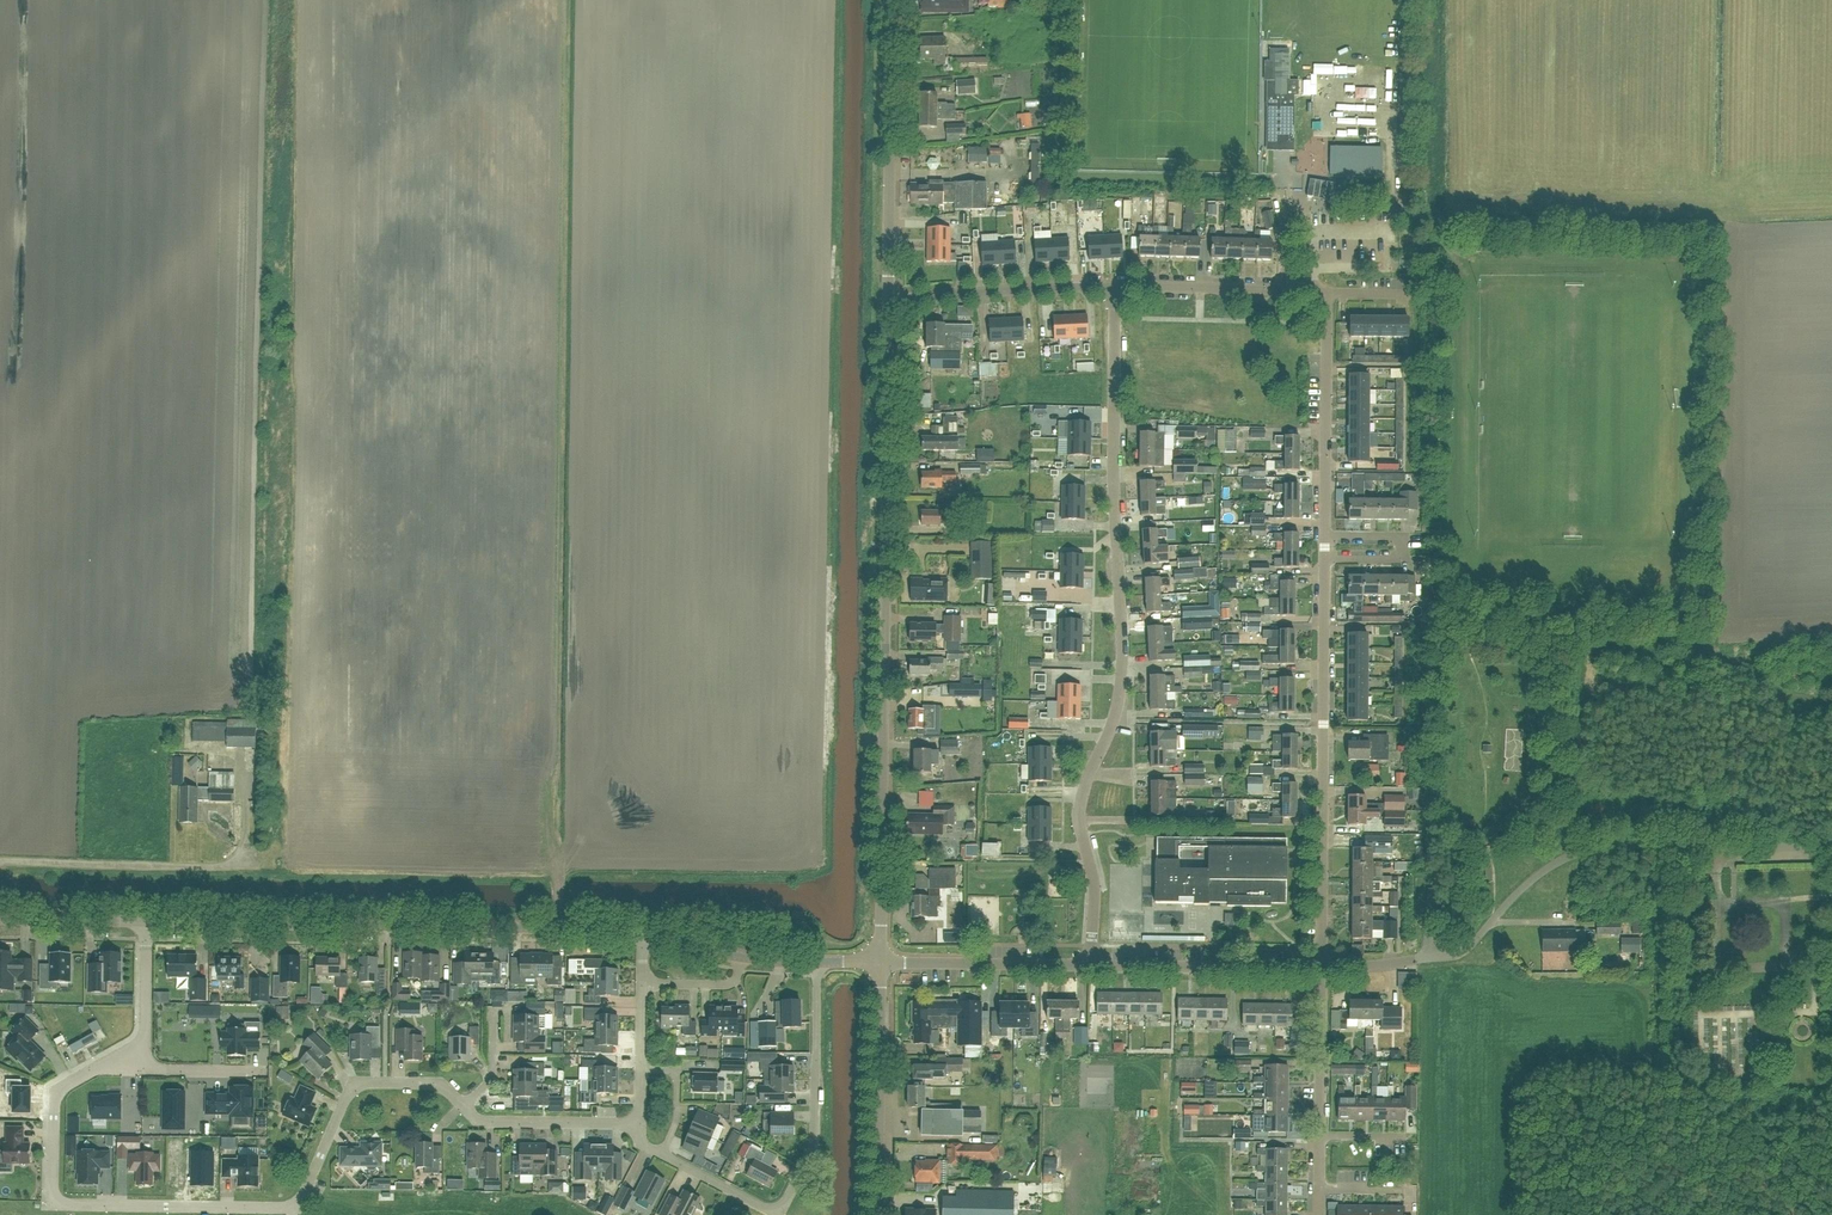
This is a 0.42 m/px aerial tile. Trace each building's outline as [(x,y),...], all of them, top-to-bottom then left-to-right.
[(921,12),(968,12),(968,0),(922,0),(921,12)] [(941,65),(941,72),(966,72),(966,76),(979,76),(979,71),(987,71),(987,59),(945,59),(945,38),(921,38),(921,60),(935,60),(934,65),(941,65)] [(1289,54),(1274,54),(1274,81),(1266,81),(1266,107),(1273,107),(1273,144),(1288,144),(1288,152),(1294,151),(1294,106),(1294,95),(1298,95),(1298,81),(1289,81),(1289,54)] [(977,95),(976,80),(957,82),(958,96),(977,95)] [(920,94),(920,110),(955,106),(946,106),(946,104),(937,104),(937,95),(920,94)] [(955,106),(920,110),(919,127),(936,128),(936,118),(955,118),(955,106)] [(1021,119),(1026,131),(1037,127),(1033,115),(1021,119)] [(967,135),(966,125),(947,125),(947,136),(967,135)] [(1040,144),(1030,145),(1031,185),(1040,185),(1040,144)] [(988,149),(969,148),(969,162),(987,163),(988,149)] [(1328,148),(1328,177),(1368,177),(1368,149),(1328,148)] [(1310,179),(1307,197),(1349,204),(1350,197),(1343,196),(1344,185),(1310,179)] [(985,210),(985,200),(985,184),(955,184),(910,184),(910,205),(943,205),(943,203),(955,203),(955,210),(985,210)] [(1375,198),(1375,186),(1352,186),(1352,198),(1375,198)] [(1201,214),(1201,203),(1186,204),(1186,214),(1201,214)] [(1275,228),(1270,212),(1262,215),(1266,231),(1275,228)] [(1182,224),(1182,239),(1184,239),(1184,258),(1199,258),(1199,239),(1190,239),(1191,225),(1182,224)] [(1224,240),(1226,240),(1226,259),(1241,260),(1241,240),(1239,240),(1239,230),(1230,230),(1230,224),(1225,224),(1225,229),(1224,240)] [(1139,257),(1154,257),(1154,238),(1152,238),(1143,238),(1143,227),(1138,227),(1137,238),(1139,238),(1139,257)] [(1154,257),(1169,258),(1169,238),(1167,238),(1158,238),(1158,227),(1153,227),(1152,238),(1154,238),(1154,257)] [(1169,258),(1184,258),(1184,239),(1182,239),(1173,238),(1173,228),(1167,228),(1167,238),(1169,238),(1169,258)] [(927,229),(927,245),(950,246),(950,229),(927,229)] [(1226,240),(1224,240),(1215,240),(1215,229),(1210,229),(1209,240),(1211,240),(1211,259),(1226,259),(1226,240)] [(1256,241),(1254,241),(1245,241),(1245,230),(1239,230),(1239,240),(1241,240),(1241,260),(1255,260),(1256,241)] [(1254,230),(1254,241),(1256,241),(1255,260),(1271,261),(1271,241),(1259,241),(1260,230),(1254,230)] [(1104,236),(1087,237),(1089,260),(1106,259),(1104,236)] [(1121,236),(1104,236),(1106,259),(1123,258),(1121,236)] [(1068,238),(1051,239),(1052,262),(1069,261),(1068,238)] [(1051,239),(1034,240),(1035,263),(1052,262),(1051,239)] [(1015,241),(998,242),(999,265),(1016,264),(1015,241)] [(998,242),(981,243),(982,266),(999,265),(998,242)] [(950,254),(950,246),(927,245),(927,262),(950,263),(950,262),(956,262),(956,254),(950,254)] [(1087,315),(1070,316),(1071,339),(1088,338),(1087,315)] [(1070,316),(1053,317),(1054,340),(1061,339),(1066,339),(1071,339),(1070,316)] [(1022,318),(1005,319),(1007,342),(1024,341),(1022,318)] [(1364,338),(1364,319),(1349,318),(1349,338),(1364,338)] [(1005,319),(988,320),(990,343),(1007,342),(1005,319)] [(1379,319),(1364,319),(1364,338),(1379,338),(1379,319)] [(1393,319),(1379,319),(1379,338),(1393,338),(1393,319)] [(1393,319),(1393,338),(1408,338),(1407,319),(1393,319)] [(944,325),(926,325),(925,348),(931,348),(931,353),(930,370),(959,370),(959,354),(960,354),(961,338),(961,325),(944,325)] [(1042,352),(1042,344),(1032,344),(1033,340),(1029,340),(1029,351),(1042,352)] [(1093,363),(1086,364),(1086,371),(1094,371),(1093,363)] [(997,376),(997,365),(980,366),(980,380),(988,380),(988,376),(997,376)] [(1402,391),(1403,379),(1401,379),(1401,370),(1390,370),(1390,379),(1396,379),(1396,391),(1402,391)] [(1349,391),(1369,391),(1369,376),(1349,376),(1349,391)] [(1349,391),(1349,405),(1368,405),(1369,391),(1349,391)] [(1349,405),(1349,420),(1368,420),(1368,405),(1349,405)] [(957,429),(957,418),(943,418),(943,427),(932,427),(931,438),(921,438),(922,451),(939,450),(950,450),(966,450),(966,439),(963,439),(963,429),(957,429)] [(1349,420),(1349,434),(1368,434),(1368,420),(1349,420)] [(1090,422),(1068,422),(1067,439),(1090,439),(1090,422)] [(1215,427),(1176,426),(1176,438),(1196,439),(1196,436),(1207,436),(1207,440),(1201,440),(1201,449),(1214,449),(1215,427)] [(1233,430),(1217,430),(1218,452),(1236,452),(1236,428),(1233,428),(1233,430)] [(1265,429),(1251,429),(1251,438),(1265,438),(1265,429)] [(1140,433),(1140,450),(1162,450),(1163,442),(1164,442),(1164,434),(1154,434),(1154,433),(1140,433)] [(1368,434),(1349,434),(1349,449),(1368,449),(1368,434)] [(1285,454),(1299,454),(1299,437),(1285,437),(1285,438),(1274,438),(1275,446),(1285,446),(1285,454)] [(1238,450),(1244,451),(1246,439),(1240,438),(1238,450)] [(1090,439),(1067,439),(1067,456),(1090,457),(1090,439)] [(1368,449),(1349,449),(1349,463),(1368,463),(1368,449)] [(992,463),(992,450),(981,450),(981,463),(992,463)] [(1140,450),(1140,468),(1154,468),(1154,467),(1164,467),(1164,459),(1162,459),(1162,450),(1140,450)] [(1299,471),(1299,454),(1285,454),(1284,463),(1275,462),(1274,471),(1284,471),(1299,471)] [(1197,473),(1197,460),(1173,460),(1173,473),(1197,473)] [(981,475),(981,465),(961,465),(961,475),(981,475)] [(941,471),(934,470),(934,473),(921,473),(921,489),(941,489),(941,483),(955,482),(955,472),(941,473),(941,471)] [(1265,470),(1250,470),(1250,472),(1236,471),(1236,478),(1265,479),(1265,470)] [(1190,474),(1174,474),(1174,482),(1190,482),(1190,474)] [(1363,520),(1364,475),(1351,475),(1351,491),(1357,491),(1357,501),(1349,500),(1348,520),(1363,520)] [(1363,520),(1377,521),(1378,501),(1364,501),(1364,482),(1378,483),(1378,475),(1364,475),(1363,520)] [(1266,491),(1265,480),(1251,481),(1251,492),(1266,491)] [(1140,482),(1140,499),(1155,498),(1154,490),(1164,490),(1169,489),(1169,482),(1163,483),(1163,481),(1154,482),(1154,481),(1140,482)] [(1211,492),(1211,482),(1203,482),(1204,492),(1211,492)] [(1084,504),(1085,487),(1062,486),(1061,503),(1084,504)] [(1284,495),(1284,503),(1298,503),(1298,486),(1284,486),(1274,486),(1274,494),(1284,495)] [(1399,501),(1392,501),(1392,521),(1407,521),(1407,511),(1417,511),(1417,494),(1399,494),(1399,501)] [(1155,498),(1140,499),(1141,516),(1156,515),(1155,515),(1165,515),(1165,506),(1155,507),(1155,498)] [(1377,521),(1392,521),(1392,501),(1378,501),(1377,521)] [(1084,521),(1084,504),(1061,503),(1061,520),(1084,521)] [(1298,503),(1284,503),(1284,511),(1274,511),(1274,520),(1284,520),(1298,520),(1298,503)] [(962,516),(962,505),(952,505),(952,516),(962,516)] [(946,506),(937,506),(937,512),(921,512),(921,525),(940,525),(940,522),(946,522),(946,506)] [(1265,515),(1251,515),(1251,527),(1264,527),(1265,515)] [(1053,521),(1042,521),(1042,532),(1053,532),(1053,521)] [(1078,522),(1079,532),(1095,531),(1094,522),(1078,522)] [(974,534),(974,526),(960,527),(961,535),(963,534),(964,539),(970,539),(970,534),(974,534)] [(1266,528),(1251,527),(1251,538),(1266,538),(1266,528)] [(1143,548),(1157,548),(1157,539),(1172,538),(1172,531),(1166,531),(1166,530),(1156,531),(1156,530),(1142,531),(1143,548)] [(1284,543),(1284,551),(1298,551),(1298,534),(1284,534),(1274,534),(1274,535),(1269,535),(1269,543),(1274,543),(1284,543)] [(992,579),(992,542),(971,543),(972,579),(992,579)] [(1143,548),(1144,565),(1158,564),(1168,563),(1168,555),(1158,555),(1157,548),(1143,548)] [(1298,568),(1298,551),(1284,551),(1284,559),(1274,559),(1274,568),(1284,568),(1298,568)] [(1083,554),(1060,554),(1060,571),(1082,571),(1083,554)] [(1200,567),(1199,557),(1178,558),(1178,568),(1200,567)] [(1269,566),(1250,566),(1250,575),(1269,575),(1269,566)] [(1193,579),(1192,569),(1174,570),(1174,580),(1193,579)] [(1082,571),(1060,571),(1059,578),(1059,584),(1059,588),(1082,588),(1082,571)] [(1362,596),(1362,577),(1348,577),(1348,596),(1355,596),(1355,603),(1362,603),(1362,596)] [(1377,577),(1362,577),(1362,596),(1370,597),(1370,604),(1377,604),(1377,577)] [(1391,577),(1377,577),(1377,604),(1377,597),(1385,597),(1385,605),(1391,605),(1391,577)] [(1391,605),(1399,605),(1399,603),(1413,603),(1413,595),(1414,595),(1414,577),(1391,577),(1391,605)] [(947,579),(930,579),(929,581),(922,581),(922,579),(911,579),(911,600),(925,601),(926,601),(947,601),(947,579)] [(1145,579),(1146,597),(1160,596),(1159,588),(1169,587),(1169,579),(1159,579),(1145,579)] [(1280,600),(1295,599),(1295,582),(1280,582),(1280,583),(1270,583),(1270,591),(1280,591),(1280,599),(1270,599),(1270,600),(1280,600)] [(987,596),(986,605),(994,606),(995,596),(987,596)] [(1160,596),(1146,597),(1147,614),(1161,613),(1171,612),(1171,611),(1176,611),(1175,605),(1170,606),(1170,604),(1160,604),(1160,596)] [(1294,617),(1295,599),(1280,600),(1270,600),(1270,608),(1264,608),(1264,616),(1280,616),(1280,617),(1294,617)] [(1200,617),(1199,606),(1182,607),(1183,618),(1200,617)] [(1031,611),(1030,620),(1047,621),(1047,622),(1056,622),(1056,611),(1047,610),(1047,612),(1031,611)] [(1376,623),(1391,623),(1391,615),(1391,611),(1377,611),(1377,615),(1376,615),(1376,623)] [(1260,613),(1246,613),(1246,622),(1260,622),(1260,613)] [(962,618),(944,617),(944,626),(935,625),(910,624),(910,642),(935,643),(935,634),(944,634),(944,642),(959,642),(960,623),(962,623),(962,618)] [(1212,630),(1211,618),(1182,619),(1183,631),(1212,630)] [(1081,620),(1059,620),(1058,637),(1060,637),(1063,637),(1081,637),(1081,620)] [(1260,623),(1246,623),(1246,631),(1260,631),(1260,623)] [(1148,645),(1162,644),(1172,643),(1172,635),(1171,627),(1162,627),(1147,627),(1148,645)] [(1269,639),(1269,648),(1279,648),(1294,648),(1294,631),(1279,631),(1270,631),(1262,631),(1262,639),(1269,639)] [(1348,635),(1348,650),(1367,650),(1367,635),(1348,635)] [(1239,636),(1225,636),(1225,645),(1239,645),(1239,636)] [(1060,637),(1058,637),(1058,654),(1081,654),(1081,637),(1063,637),(1060,637)] [(1162,644),(1148,645),(1149,662),(1163,662),(1163,661),(1173,660),(1173,652),(1163,652),(1162,644)] [(1294,648),(1279,648),(1279,656),(1262,656),(1262,665),(1279,665),(1294,665),(1294,648)] [(964,650),(948,650),(948,659),(964,659),(964,650)] [(1236,658),(1235,650),(1226,651),(1227,659),(1236,658)] [(1348,650),(1348,664),(1367,664),(1367,650),(1348,650)] [(1088,684),(1088,656),(1069,657),(1069,662),(1046,663),(1046,680),(1072,679),(1072,684),(1088,684)] [(1210,656),(1183,657),(1183,668),(1210,667),(1210,656)] [(943,659),(928,659),(928,661),(909,661),(909,676),(929,676),(930,671),(943,671),(943,659)] [(1030,659),(1029,667),(1042,667),(1042,659),(1030,659)] [(1259,663),(1233,663),(1233,670),(1239,670),(1239,672),(1259,672),(1259,663)] [(1348,664),(1347,678),(1367,679),(1367,664),(1348,664)] [(1201,678),(1201,668),(1184,669),(1184,679),(1201,678)] [(1260,673),(1246,673),(1246,681),(1260,682),(1260,673)] [(1150,694),(1164,694),(1164,686),(1174,686),(1174,677),(1164,677),(1164,676),(1150,676),(1150,694)] [(1347,678),(1347,693),(1367,693),(1367,679),(1347,678)] [(1279,696),(1294,696),(1294,679),(1279,679),(1279,680),(1269,680),(1269,688),(1279,688),(1279,696)] [(981,698),(981,685),(956,685),(956,698),(981,698)] [(1080,686),(1057,685),(1057,702),(1080,703),(1080,686)] [(1347,693),(1347,707),(1367,707),(1367,693),(1347,693)] [(1164,694),(1150,694),(1150,711),(1164,711),(1164,710),(1174,710),(1174,702),(1164,702),(1164,694)] [(1294,696),(1279,696),(1279,705),(1269,704),(1269,713),(1279,713),(1279,714),(1294,714),(1294,696)] [(1226,697),(1227,709),(1241,708),(1240,697),(1226,697)] [(1080,703),(1057,702),(1057,719),(1079,720),(1080,703)] [(934,707),(922,706),(922,710),(908,710),(908,729),(918,729),(917,732),(925,732),(926,729),(934,730),(934,718),(934,707)] [(1366,722),(1367,707),(1347,707),(1347,722),(1366,722)] [(1204,710),(1184,710),(1184,718),(1204,718),(1204,710)] [(1260,711),(1237,711),(1237,719),(1260,719),(1260,711)] [(256,721),(227,721),(227,723),(208,723),(208,728),(193,728),(192,743),(227,743),(227,749),(256,749),(256,737),(260,737),(260,730),(256,730),(256,721)] [(1217,726),(1182,726),(1182,738),(1202,738),(1203,738),(1216,738),(1217,726)] [(1263,729),(1248,728),(1248,742),(1257,742),(1257,736),(1263,736),(1263,729)] [(1150,734),(1150,751),(1165,751),(1175,751),(1175,743),(1175,734),(1164,734),(1150,734)] [(1282,753),(1297,753),(1297,736),(1282,736),(1272,736),(1272,744),(1282,744),(1282,753)] [(1378,736),(1363,736),(1363,743),(1348,743),(1348,760),(1368,761),(1368,760),(1386,761),(1386,755),(1387,736),(1378,736)] [(958,741),(941,741),(940,755),(958,755),(958,741)] [(1051,748),(1028,748),(1028,765),(1051,765),(1051,763),(1051,748)] [(913,750),(912,774),(913,774),(913,773),(930,774),(930,766),(938,766),(938,752),(931,751),(913,750)] [(1175,759),(1175,751),(1165,751),(1150,751),(1151,768),(1165,768),(1165,767),(1175,767),(1181,767),(1181,760),(1175,760),(1175,759)] [(1297,770),(1297,753),(1282,753),(1282,761),(1272,761),(1272,769),(1282,769),(1282,770),(1297,770)] [(1051,765),(1028,765),(1028,782),(1051,782),(1051,765)] [(1204,765),(1184,765),(1184,774),(1204,775),(1204,765)] [(1263,765),(1250,765),(1250,775),(1262,775),(1262,777),(1273,777),(1273,770),(1271,770),(1271,768),(1263,768),(1263,765)] [(1378,765),(1366,765),(1366,779),(1378,779),(1378,765)] [(1407,775),(1396,775),(1395,787),(1406,788),(1407,775)] [(172,776),(172,786),(184,786),(184,777),(172,776)] [(1204,776),(1184,776),(1184,786),(1204,786),(1204,776)] [(1263,778),(1247,778),(1247,794),(1262,794),(1263,778)] [(1224,788),(1222,781),(1214,782),(1215,789),(1224,788)] [(1165,799),(1175,799),(1175,791),(1175,783),(1165,783),(1151,782),(1151,799),(1165,799)] [(1282,793),(1282,801),(1296,802),(1296,784),(1282,784),(1282,785),(1272,785),(1272,793),(1282,793)] [(234,789),(181,789),(180,823),(197,823),(197,801),(234,801),(234,789)] [(1348,811),(1384,811),(1384,810),(1403,810),(1403,796),(1384,796),(1384,804),(1365,804),(1365,797),(1348,796),(1348,811)] [(1175,799),(1165,799),(1151,799),(1151,817),(1165,817),(1165,816),(1175,816),(1175,807),(1175,799)] [(1296,802),(1282,801),(1282,810),(1272,809),(1272,818),(1269,818),(1269,815),(1249,815),(1249,824),(1269,824),(1269,826),(1281,826),(1281,818),(1282,818),(1282,819),(1296,819),(1296,802)] [(954,808),(934,807),(933,816),(907,815),(906,834),(941,835),(942,826),(953,826),(954,808)] [(1051,808),(1028,808),(1028,825),(1051,825),(1051,808)] [(1384,811),(1348,811),(1348,826),(1366,826),(1366,818),(1385,818),(1385,827),(1404,827),(1404,811),(1384,811)] [(1215,824),(1215,812),(1207,812),(1207,814),(1183,814),(1183,824),(1215,824)] [(1474,820),(1459,820),(1459,831),(1474,831),(1474,820)] [(1051,825),(1028,825),(1028,842),(1051,842),(1051,825)] [(1286,840),(1156,838),(1156,840),(1158,840),(1158,853),(1156,853),(1156,861),(1155,861),(1154,903),(1156,903),(1156,904),(1193,904),(1193,905),(1208,906),(1208,904),(1210,904),(1210,902),(1220,903),(1220,904),(1227,904),(1227,907),(1270,907),(1270,905),(1286,905),(1286,840)] [(999,844),(984,843),(984,854),(999,854),(999,844)] [(974,857),(973,845),(963,846),(963,857),(974,857)] [(1371,865),(1371,863),(1371,853),(1382,854),(1382,848),(1371,848),(1371,850),(1352,850),(1352,865),(1371,865)] [(1371,865),(1352,865),(1352,880),(1371,880),(1371,878),(1371,868),(1382,868),(1382,863),(1371,863),(1371,865)] [(1055,868),(1054,885),(1067,886),(1068,868),(1055,868)] [(929,897),(911,898),(911,918),(937,918),(937,908),(939,908),(939,890),(956,890),(955,869),(929,870),(929,880),(924,875),(916,875),(916,890),(929,890),(929,897)] [(1352,880),(1352,895),(1371,895),(1371,892),(1371,883),(1382,883),(1382,878),(1371,878),(1371,880),(1352,880)] [(1371,895),(1352,895),(1352,909),(1371,909),(1371,907),(1371,898),(1382,898),(1382,892),(1371,892),(1371,895)] [(1397,893),(1390,893),(1389,906),(1397,907),(1397,893)] [(1352,909),(1352,924),(1371,924),(1371,922),(1371,913),(1381,913),(1381,907),(1371,907),(1371,909),(1352,909)] [(1387,922),(1371,922),(1371,924),(1352,924),(1351,939),(1371,939),(1371,931),(1387,931),(1387,922)] [(1397,939),(1397,922),(1388,922),(1388,939),(1397,939)] [(1619,923),(1596,923),(1596,935),(1619,935),(1619,923)] [(964,934),(956,926),(946,937),(955,944),(964,934)] [(1575,931),(1542,931),(1542,952),(1575,952),(1575,931)] [(1640,939),(1621,939),(1621,953),(1640,953),(1640,939)] [(13,991),(13,977),(19,977),(19,982),(31,982),(32,961),(19,960),(19,961),(13,961),(13,960),(11,960),(11,953),(0,953),(0,991),(13,991)] [(50,970),(40,970),(40,989),(57,990),(57,983),(71,984),(71,954),(50,953),(50,970)] [(421,982),(422,953),(404,953),(404,978),(421,979),(421,982)] [(422,953),(421,982),(439,982),(439,956),(422,956),(422,953)] [(101,966),(88,965),(88,992),(107,993),(107,983),(121,983),(121,955),(101,954),(101,966)] [(479,976),(479,954),(465,954),(465,969),(457,969),(457,984),(470,985),(471,976),(479,976)] [(479,976),(487,976),(487,985),(500,985),(500,970),(493,970),(493,954),(479,954),(479,976)] [(536,986),(536,978),(536,955),(520,955),(520,968),(511,968),(511,985),(525,986),(536,986)] [(536,955),(536,978),(547,979),(547,986),(561,986),(562,968),(552,968),(552,955),(536,955)] [(197,956),(168,956),(168,977),(191,977),(191,980),(191,979),(190,1001),(206,1001),(206,980),(197,980),(197,956)] [(300,958),(281,957),(281,976),(273,976),(273,998),(288,998),(288,983),(299,983),(300,958)] [(218,976),(235,977),(235,989),(243,989),(244,976),(240,976),(240,959),(218,958),(218,976)] [(340,958),(317,958),(316,976),(336,976),(336,988),(347,989),(347,974),(340,974),(340,958)] [(377,959),(360,959),(359,982),(376,983),(376,995),(385,995),(385,974),(377,974),(377,959)] [(595,983),(618,983),(618,970),(605,970),(605,961),(576,960),(576,975),(595,975),(595,983)] [(270,979),(250,979),(250,1002),(270,1002),(270,979)] [(618,983),(595,983),(595,990),(588,989),(588,996),(584,996),(584,1004),(600,1004),(600,997),(618,997),(618,983)] [(401,984),(392,984),(392,1000),(410,1001),(410,991),(401,991),(401,984)] [(431,1002),(450,1002),(450,993),(449,993),(449,985),(440,985),(440,992),(431,992),(431,1002)] [(562,991),(554,991),(554,1003),(562,1003),(562,991)] [(506,1002),(506,992),(492,992),(492,1002),(495,1002),(495,1007),(500,1007),(500,1002),(506,1002)] [(1097,1015),(1113,1015),(1113,994),(1097,994),(1097,1015)] [(1129,994),(1113,994),(1113,1015),(1129,1015),(1129,994)] [(1145,994),(1129,994),(1129,1015),(1145,1015),(1145,994)] [(1162,994),(1145,994),(1145,1015),(1161,1015),(1162,994)] [(126,995),(126,1006),(134,1006),(134,996),(126,995)] [(1177,1020),(1194,1021),(1194,1000),(1178,999),(1177,1020)] [(1210,1000),(1194,1000),(1194,1021),(1210,1021),(1210,1000)] [(1226,1000),(1210,1000),(1210,1021),(1226,1021),(1226,1000)] [(801,1028),(800,1001),(782,1002),(774,1003),(775,1014),(775,1022),(758,1022),(758,1048),(776,1048),(776,1027),(783,1027),(783,1028),(801,1028)] [(1365,1029),(1365,1001),(1349,1001),(1349,1011),(1339,1011),(1339,1030),(1346,1030),(1346,1020),(1357,1020),(1357,1029),(1365,1029)] [(1365,1029),(1366,1029),(1366,1037),(1373,1037),(1373,1029),(1373,1021),(1381,1021),(1381,1030),(1401,1030),(1401,1009),(1381,1009),(1381,1002),(1365,1001),(1365,1029)] [(1014,1030),(1015,1005),(1010,1005),(1010,1002),(1002,1002),(1002,1004),(1000,1004),(1000,1023),(991,1022),(991,1038),(1000,1038),(1000,1030),(1014,1030)] [(1020,1005),(1015,1005),(1014,1030),(1028,1031),(1028,1039),(1037,1039),(1037,1023),(1029,1023),(1029,1005),(1027,1005),(1027,1002),(1020,1002),(1020,1005)] [(981,1003),(957,1003),(911,1003),(911,1023),(914,1023),(913,1045),(929,1045),(929,1032),(931,1033),(931,1030),(942,1030),(942,1047),(981,1047),(981,1003)] [(1055,1038),(1062,1038),(1062,1003),(1047,1003),(1047,1019),(1055,1019),(1055,1038)] [(1078,1003),(1062,1003),(1062,1038),(1069,1038),(1069,1019),(1077,1020),(1078,1003)] [(1243,1026),(1259,1026),(1259,1005),(1243,1005),(1243,1026)] [(1275,1005),(1259,1005),(1259,1026),(1275,1026),(1275,1005)] [(1291,1005),(1275,1005),(1275,1026),(1291,1026),(1291,1005)] [(189,1006),(189,1019),(220,1019),(220,1006),(189,1006)] [(667,1029),(675,1030),(675,1006),(675,1008),(661,1008),(661,1024),(654,1024),(653,1038),(666,1039),(667,1029)] [(689,1006),(675,1006),(675,1030),(675,1027),(682,1027),(682,1036),(695,1036),(696,1023),(689,1022),(689,1006)] [(716,1031),(723,1031),(723,1007),(709,1006),(709,1021),(702,1021),(701,1036),(716,1036),(716,1031)] [(289,1020),(289,1007),(276,1007),(276,1020),(289,1020)] [(723,1007),(723,1031),(722,1037),(744,1037),(744,1022),(737,1022),(737,1007),(723,1007)] [(327,1012),(322,1008),(318,1015),(324,1019),(327,1012)] [(514,1016),(514,1029),(538,1030),(538,1017),(545,1017),(545,1009),(526,1009),(526,1016),(514,1016)] [(595,1031),(617,1031),(617,1017),(602,1016),(602,1009),(584,1009),(584,1022),(596,1022),(595,1031)] [(25,1018),(12,1032),(18,1038),(6,1050),(17,1061),(18,1059),(31,1072),(45,1057),(29,1041),(38,1032),(25,1018)] [(93,1033),(94,1034),(102,1030),(97,1021),(89,1025),(93,1033)] [(228,1024),(228,1036),(223,1036),(223,1045),(228,1045),(228,1056),(245,1056),(245,1049),(260,1049),(260,1034),(245,1033),(245,1025),(228,1024)] [(379,1028),(366,1027),(366,1032),(364,1032),(359,1034),(359,1036),(351,1036),(351,1060),(371,1060),(371,1050),(373,1048),(379,1048),(379,1028)] [(479,1027),(469,1027),(469,1038),(450,1038),(450,1061),(469,1061),(469,1046),(479,1046),(479,1027)] [(1089,1028),(1075,1028),(1075,1045),(1089,1045),(1089,1028)] [(514,1029),(514,1043),(526,1043),(526,1050),(544,1050),(545,1043),(538,1043),(538,1030),(514,1029)] [(414,1030),(397,1030),(397,1051),(405,1051),(405,1061),(422,1061),(422,1037),(414,1037),(414,1030)] [(617,1031),(595,1031),(595,1040),(584,1040),(584,1048),(577,1047),(577,1053),(601,1053),(601,1046),(617,1046),(617,1031)] [(93,1033),(69,1047),(73,1054),(97,1041),(94,1034),(93,1033)] [(331,1051),(314,1034),(303,1045),(310,1052),(300,1061),(318,1079),(332,1065),(324,1058),(331,1051)] [(1232,1036),(1223,1036),(1223,1048),(1232,1048),(1232,1036)] [(1249,1041),(1235,1041),(1234,1055),(1249,1055),(1249,1041)] [(563,1043),(553,1042),(552,1054),(563,1055),(563,1043)] [(706,1046),(698,1046),(698,1057),(706,1057),(706,1046)] [(696,1047),(685,1047),(685,1049),(675,1049),(675,1056),(696,1057),(696,1047)] [(661,1048),(649,1048),(649,1057),(661,1058),(661,1048)] [(744,1048),(723,1048),(723,1058),(744,1059),(744,1048)] [(1376,1061),(1376,1049),(1365,1049),(1365,1061),(1376,1061)] [(1393,1060),(1403,1060),(1402,1051),(1393,1052),(1393,1060)] [(764,1080),(793,1080),(793,1067),(777,1066),(777,1059),(760,1059),(760,1073),(764,1073),(764,1080)] [(587,1081),(616,1081),(617,1068),(596,1068),(596,1061),(582,1061),(582,1068),(588,1068),(587,1081)] [(744,1062),(720,1061),(720,1072),(744,1073),(744,1062)] [(971,1061),(935,1061),(935,1067),(913,1067),(913,1080),(932,1081),(932,1079),(945,1079),(945,1074),(961,1074),(961,1069),(971,1070),(971,1061)] [(1251,1061),(1234,1061),(1234,1071),(1250,1071),(1251,1061)] [(514,1084),(537,1084),(537,1077),(544,1077),(544,1064),(530,1063),(530,1071),(514,1070),(514,1084)] [(1355,1065),(1331,1065),(1330,1074),(1354,1075),(1355,1065)] [(1264,1083),(1287,1083),(1287,1066),(1264,1066),(1264,1078),(1253,1078),(1253,1083),(1264,1083)] [(999,1078),(987,1073),(984,1081),(995,1086),(999,1078)] [(717,1093),(717,1092),(717,1075),(693,1074),(693,1076),(691,1077),(691,1081),(693,1082),(692,1092),(717,1093)] [(793,1080),(764,1080),(764,1087),(760,1087),(760,1102),(777,1102),(777,1093),(793,1094),(793,1080)] [(565,1092),(565,1081),(556,1081),(556,1092),(565,1092)] [(616,1081),(587,1081),(587,1093),(580,1093),(579,1103),(597,1103),(597,1094),(616,1094),(616,1081)] [(1181,1083),(1181,1092),(1196,1092),(1196,1083),(1181,1083)] [(1287,1100),(1287,1083),(1264,1083),(1264,1094),(1253,1094),(1253,1100),(1264,1100),(1264,1099),(1287,1100)] [(514,1084),(513,1097),(524,1098),(524,1111),(540,1111),(540,1106),(549,1106),(549,1092),(536,1091),(537,1084),(514,1084)] [(316,1093),(300,1086),(295,1100),(291,1098),(283,1116),(309,1127),(317,1109),(310,1106),(316,1093)] [(1355,1097),(1354,1097),(1343,1097),(1343,1086),(1338,1086),(1338,1120),(1354,1120),(1355,1097)] [(1355,1097),(1354,1120),(1371,1121),(1371,1098),(1360,1097),(1360,1087),(1354,1087),(1354,1097),(1355,1097)] [(1371,1121),(1387,1121),(1387,1098),(1376,1098),(1376,1087),(1371,1087),(1371,1098),(1371,1121)] [(1387,1087),(1387,1098),(1387,1121),(1404,1121),(1404,1109),(1415,1109),(1415,1087),(1405,1087),(1405,1098),(1392,1098),(1393,1087),(1387,1087)] [(230,1118),(230,1130),(252,1130),(252,1108),(254,1108),(254,1100),(252,1100),(252,1088),(231,1088),(231,1095),(207,1095),(207,1114),(231,1114),(230,1118)] [(924,1102),(924,1088),(908,1088),(908,1108),(924,1108),(923,1111),(921,1111),(920,1136),(961,1137),(961,1133),(980,1133),(980,1126),(980,1112),(961,1111),(961,1105),(930,1104),(930,1102),(924,1102)] [(188,1092),(165,1091),(164,1130),(187,1130),(188,1092)] [(109,1099),(93,1099),(93,1119),(121,1119),(121,1096),(109,1096),(109,1099)] [(1287,1116),(1287,1100),(1264,1099),(1264,1100),(1264,1111),(1253,1111),(1253,1116),(1259,1116),(1264,1116),(1287,1116)] [(1203,1104),(1203,1114),(1214,1114),(1214,1104),(1203,1104)] [(1184,1105),(1184,1115),(1199,1115),(1199,1105),(1184,1105)] [(690,1130),(711,1138),(719,1120),(698,1111),(690,1130)] [(1172,1118),(1182,1119),(1182,1112),(1173,1111),(1172,1118)] [(793,1114),(763,1114),(763,1136),(793,1136),(793,1114)] [(1286,1133),(1287,1116),(1264,1116),(1259,1116),(1253,1116),(1253,1127),(1253,1132),(1265,1132),(1286,1133)] [(7,1128),(7,1144),(4,1144),(3,1163),(30,1164),(30,1145),(23,1144),(23,1128),(7,1128)] [(1251,1129),(1233,1129),(1233,1139),(1251,1139),(1251,1129)] [(711,1138),(690,1130),(683,1148),(703,1157),(711,1138)] [(725,1144),(733,1147),(739,1135),(731,1131),(725,1144)] [(76,1137),(67,1137),(67,1145),(76,1145),(76,1137)] [(140,1139),(118,1139),(118,1148),(140,1149),(140,1139)] [(235,1140),(223,1140),(223,1150),(235,1150),(235,1140)] [(381,1143),(361,1143),(361,1149),(341,1149),(341,1166),(367,1166),(367,1167),(369,1170),(374,1170),(376,1167),(376,1166),(381,1166),(381,1143)] [(432,1144),(416,1144),(416,1168),(424,1168),(424,1174),(439,1174),(440,1159),(432,1159),(432,1144)] [(467,1144),(468,1169),(478,1169),(478,1178),(496,1179),(496,1154),(486,1153),(486,1144),(467,1144)] [(728,1159),(733,1147),(725,1144),(719,1155),(728,1159)] [(948,1144),(948,1149),(951,1149),(951,1156),(948,1156),(948,1164),(964,1165),(964,1159),(995,1160),(996,1146),(948,1144)] [(1178,1154),(1184,1153),(1183,1144),(1176,1145),(1178,1154)] [(533,1176),(533,1145),(520,1145),(520,1157),(512,1157),(512,1176),(533,1176)] [(533,1145),(533,1176),(556,1176),(557,1158),(557,1151),(546,1150),(546,1145),(533,1145)] [(598,1171),(598,1146),(584,1146),(584,1163),(576,1163),(575,1180),(591,1180),(591,1171),(598,1171)] [(598,1146),(598,1171),(605,1171),(605,1180),(621,1181),(621,1164),(613,1164),(613,1146),(598,1146)] [(764,1155),(750,1148),(744,1159),(753,1163),(746,1176),(769,1188),(777,1172),(760,1163),(764,1155)] [(1265,1156),(1265,1166),(1265,1167),(1286,1167),(1286,1149),(1265,1149),(1257,1149),(1257,1156),(1265,1156)] [(195,1166),(204,1163),(200,1150),(190,1154),(195,1166)] [(78,1152),(77,1174),(79,1174),(79,1184),(97,1185),(97,1174),(99,1174),(99,1168),(109,1168),(109,1153),(100,1153),(100,1152),(78,1152)] [(160,1156),(130,1156),(130,1170),(138,1171),(137,1185),(152,1185),(152,1171),(159,1171),(160,1156)] [(260,1175),(258,1175),(258,1157),(239,1157),(239,1161),(223,1161),(223,1177),(234,1177),(234,1176),(238,1176),(238,1187),(257,1187),(258,1184),(260,1184),(260,1175)] [(939,1162),(925,1161),(925,1163),(915,1163),(915,1182),(928,1183),(928,1184),(938,1184),(939,1162)] [(1286,1184),(1286,1167),(1265,1167),(1265,1166),(1256,1166),(1256,1172),(1265,1173),(1265,1184),(1286,1184)] [(664,1181),(646,1172),(634,1196),(651,1205),(664,1181)] [(390,1180),(381,1180),(381,1190),(390,1190),(390,1180)] [(499,1182),(488,1182),(488,1190),(499,1190),(499,1182)] [(563,1183),(548,1183),(548,1192),(563,1192),(563,1183)] [(1265,1201),(1286,1201),(1286,1184),(1265,1184),(1256,1183),(1256,1190),(1265,1190),(1265,1201)] [(586,1188),(573,1188),(572,1199),(586,1199),(586,1188)] [(633,1193),(623,1188),(614,1205),(624,1210),(633,1193)] [(683,1191),(679,1200),(670,1195),(660,1214),(692,1214),(700,1200),(683,1191)] [(943,1191),(943,1214),(1013,1214),(1013,1194),(943,1191)] [(1265,1201),(1256,1200),(1256,1207),(1265,1207),(1265,1214),(1286,1214),(1286,1201),(1265,1201)] [(603,1201),(597,1212),(602,1214),(605,1214),(611,1205),(603,1201)] [(597,1205),(591,1202),(587,1208),(594,1211),(597,1205)] [(1353,1206),(1337,1206),(1337,1211),(1328,1211),(1328,1214),(1353,1214),(1353,1206)] [(1370,1206),(1353,1206),(1353,1214),(1370,1214),(1370,1206)] [(1386,1206),(1370,1206),(1370,1214),(1386,1214),(1386,1206)] [(1386,1206),(1386,1214),(1403,1214),(1403,1207),(1386,1206)]
